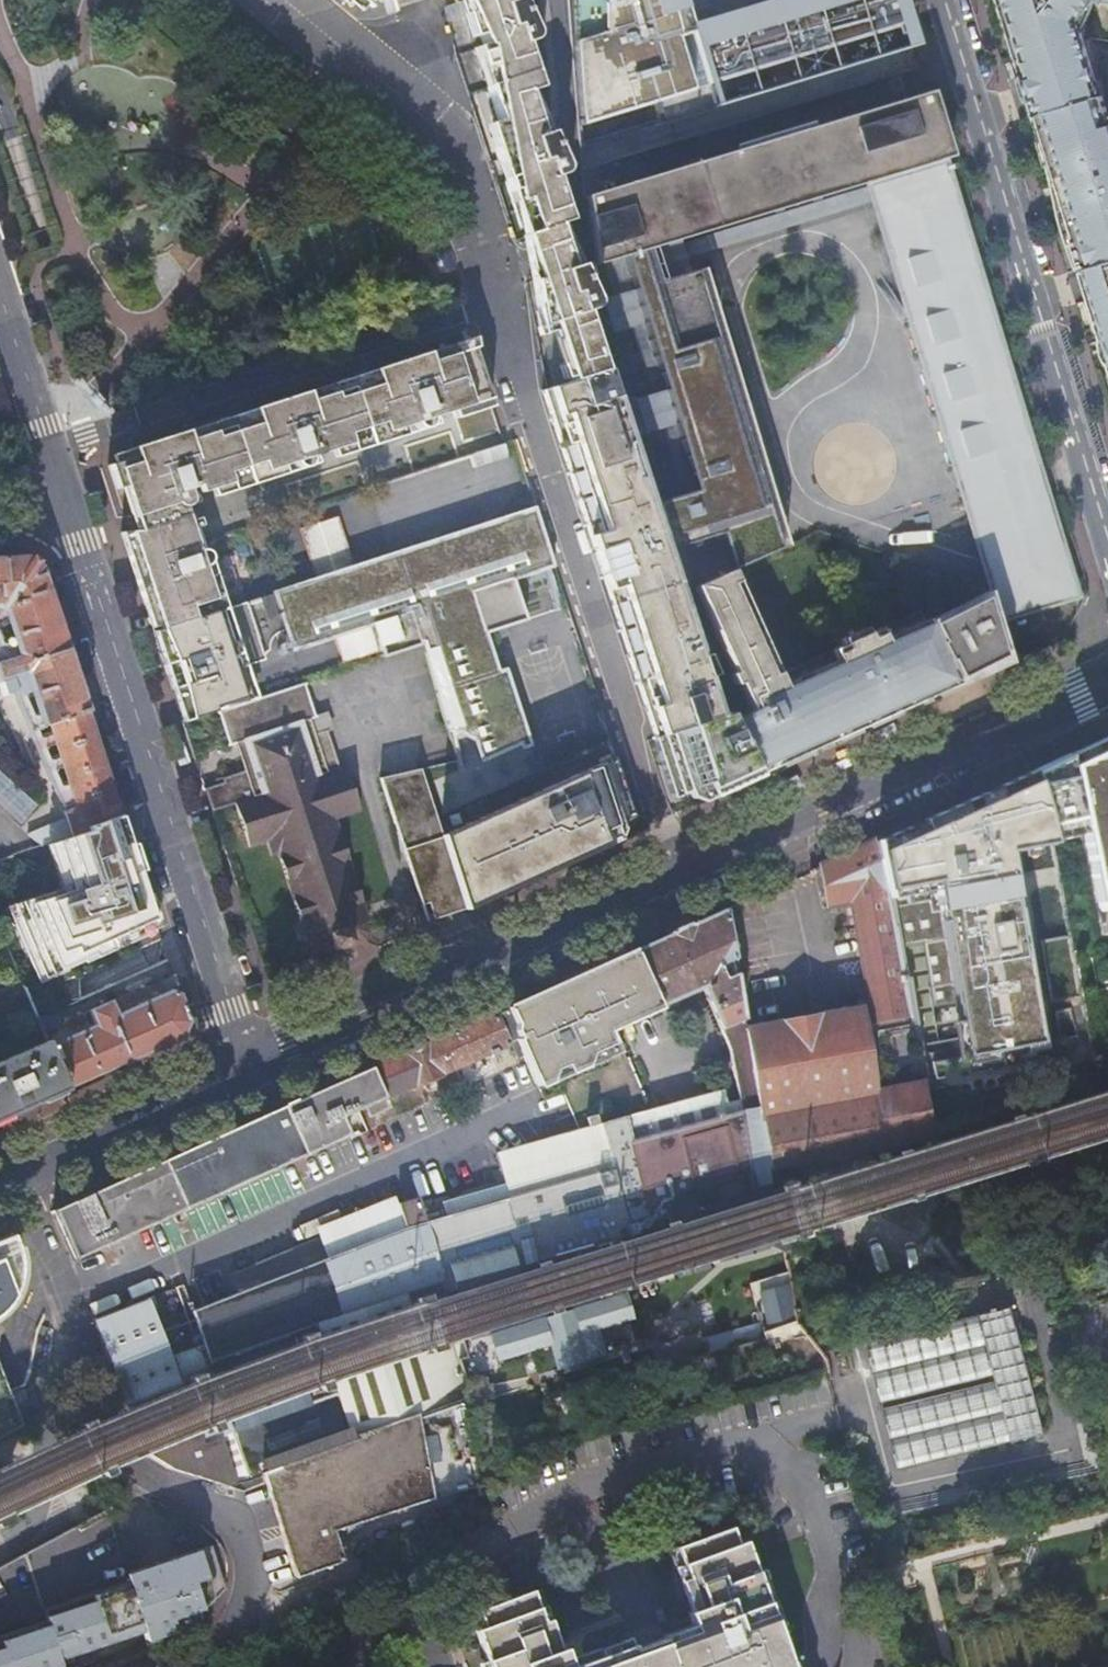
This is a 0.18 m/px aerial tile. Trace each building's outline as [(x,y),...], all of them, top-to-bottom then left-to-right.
[(470,40),(478,37),(460,0),(457,0),(470,40)] [(478,37),(483,49),(473,51),(481,73),(489,70),(493,88),(486,90),(497,125),(501,138),(490,141),(497,164),(507,161),(511,183),(504,185),(519,232),(522,241),(532,299),(538,330),(549,326),(552,335),(554,341),(567,381),(568,386),(601,375),(582,316),(599,311),(593,264),(583,267),(568,272),(555,231),(554,229),(563,227),(566,225),(552,181),(554,181),(556,180),(557,180),(558,178),(560,177),(560,175),(561,174),(561,171),(561,169),(557,121),(535,128),(525,96),(537,92),(522,48),(525,46),(527,46),(528,45),(529,43),(530,42),(531,40),(531,39),(531,37),(531,36),(531,35),(520,0),(460,0),(478,37)] [(586,137),(900,44),(896,31),(900,30),(912,26),(904,0),(576,0),(577,4),(578,21),(579,40),(580,58),(581,76),(582,94),(584,113),(585,129),(586,137)] [(1035,115),(1101,95),(1096,80),(1079,19),(1096,1),(1107,2),(1107,0),(1000,0),(1035,115)] [(1102,6),(1096,1),(1079,19),(1084,24),(1102,6)] [(914,35),(912,26),(900,30),(903,38),(914,35)] [(481,73),(486,90),(493,88),(489,70),(481,73)] [(1102,78),(1096,80),(1101,95),(1106,93),(1102,78)] [(933,307),(897,318),(955,509),(1053,479),(981,241),(934,82),(575,190),(598,267),(627,271),(636,302),(625,306),(632,328),(647,323),(671,402),(651,408),(660,436),(681,430),(705,511),(676,520),(688,559),(726,548),(736,581),(795,564),(709,279),(666,292),(656,261),(871,197),(897,189),(933,307)] [(1035,115),(1053,174),(1070,231),(1078,256),(1081,269),(1107,261),(1107,111),(1103,95),(1101,95),(1035,115)] [(486,130),(490,141),(501,138),(497,125),(486,130)] [(497,164),(504,185),(511,183),(507,161),(497,164)] [(933,307),(897,189),(871,197),(897,318),(933,307)] [(1081,269),(1107,356),(1107,261),(1081,269)] [(536,340),(552,335),(549,326),(538,330),(534,332),(536,340)] [(560,383),(567,381),(554,341),(548,343),(560,383)] [(473,351),(470,342),(427,356),(428,359),(453,351),(454,357),(473,351)] [(355,426),(363,451),(404,438),(401,430),(414,426),(414,427),(414,428),(414,429),(415,429),(416,429),(416,430),(416,431),(417,431),(418,431),(418,432),(419,432),(420,432),(421,432),(422,432),(423,432),(424,432),(442,427),(440,419),(452,414),(454,422),(491,411),(473,351),(454,357),(453,351),(428,359),(427,356),(407,362),(396,365),(373,373),(376,381),(352,389),(333,395),(331,390),(306,397),(306,394),(287,400),(276,403),(252,411),(255,420),(231,427),(212,433),(210,427),(186,435),(185,432),(165,438),(153,441),(131,449),(133,457),(109,465),(106,465),(108,470),(339,394),(354,421),(355,426)] [(373,373),(306,394),(306,397),(331,390),(333,395),(352,389),(376,381),(373,373)] [(650,738),(651,742),(715,722),(604,374),(601,375),(568,386),(541,394),(542,397),(549,420),(564,467),(566,475),(592,555),(600,579),(623,651),(625,659),(634,686),(650,738)] [(119,534),(151,634),(224,611),(215,583),(213,577),(204,580),(201,570),(205,568),(207,565),(208,561),(198,530),(188,531),(181,509),(200,503),(198,496),(209,493),(211,500),(282,477),(280,469),(293,465),(296,470),(299,470),(299,471),(303,471),(303,470),(303,471),(303,470),(321,465),(319,457),(330,454),(332,461),(363,451),(355,426),(354,421),(339,394),(108,470),(111,481),(115,491),(122,489),(136,533),(119,534)] [(252,411),(185,432),(186,435),(210,427),(212,433),(231,427),(255,420),(252,411)] [(504,448),(472,458),(476,470),(517,457),(512,444),(503,447),(504,448)] [(1079,598),(1053,479),(955,509),(989,590),(990,589),(999,621),(1079,598)] [(420,644),(448,742),(460,739),(471,742),(478,764),(516,747),(518,751),(526,748),(502,673),(495,675),(482,636),(523,623),(527,638),(536,635),(518,580),(551,569),(528,497),(477,529),(470,531),(467,521),(455,521),(438,524),(422,530),(407,539),(411,550),(387,558),(377,542),(340,565),(344,571),(270,594),(271,596),(240,605),(224,611),(151,634),(162,668),(167,666),(171,678),(166,680),(170,693),(175,707),(180,724),(211,714),(210,710),(220,707),(221,711),(252,700),(247,683),(242,669),(261,663),(260,658),(267,653),(267,650),(268,644),(271,640),(275,636),(283,633),(290,654),(371,628),(381,658),(420,644)] [(25,558),(0,560),(0,606),(5,611),(19,658),(0,665),(0,684),(26,675),(42,727),(49,726),(85,714),(70,667),(38,569),(31,564),(25,558)] [(729,722),(758,778),(773,772),(806,756),(802,749),(811,746),(811,748),(853,729),(852,727),(860,724),(861,725),(932,694),(931,691),(952,681),(918,613),(887,627),(889,632),(879,637),(877,631),(865,637),(863,630),(838,641),(841,647),(830,653),(832,658),(822,662),(819,657),(783,673),(761,621),(745,586),(718,599),(701,606),(748,714),(729,722)] [(943,615),(924,624),(952,681),(956,689),(975,680),(1005,666),(999,643),(1003,642),(1005,646),(1006,646),(999,621),(990,589),(989,590),(990,594),(985,596),(985,595),(943,615)] [(889,632),(887,627),(877,631),(879,637),(889,632)] [(832,658),(830,653),(819,657),(822,662),(832,658)] [(165,678),(166,680),(171,678),(167,666),(162,668),(165,678)] [(956,689),(952,681),(931,691),(932,694),(861,725),(860,724),(852,727),(853,729),(811,748),(811,746),(802,749),(806,756),(956,689)] [(337,771),(326,734),(331,733),(325,714),(313,718),(302,684),(252,700),(221,711),(213,713),(224,749),(233,746),(237,761),(241,774),(218,781),(220,786),(201,792),(204,801),(209,814),(234,807),(247,849),(265,843),(269,857),(276,855),(304,943),(307,943),(310,955),(316,956),(328,953),(329,956),(342,951),(352,948),(352,945),(362,942),(366,934),(363,924),(365,923),(334,821),(357,813),(343,769),(337,771)] [(98,757),(85,714),(49,726),(76,809),(63,814),(67,826),(30,839),(35,851),(85,835),(83,830),(119,818),(98,757)] [(687,801),(698,805),(725,793),(755,779),(758,778),(729,722),(727,718),(725,719),(715,722),(651,742),(670,802),(685,795),(687,801)] [(1027,779),(1083,1086),(1107,1077),(1107,742),(1027,779)] [(493,897),(614,843),(618,832),(615,826),(629,820),(610,761),(438,838),(437,838),(452,884),(460,912),(493,897)] [(424,928),(427,927),(385,782),(418,773),(417,772),(376,781),(394,835),(394,856),(407,874),(424,928)] [(429,922),(460,912),(452,884),(437,838),(438,838),(433,821),(418,773),(385,782),(427,927),(430,925),(429,922)] [(1083,1086),(1027,779),(874,843),(933,1138),(1083,1086)] [(162,951),(119,818),(83,830),(85,835),(35,851),(20,854),(59,990),(162,951)] [(885,1148),(933,1138),(932,1136),(874,843),(847,856),(817,869),(826,907),(849,902),(886,1091),(875,1093),(860,1011),(742,1033),(759,1122),(876,1099),(885,1148)] [(677,932),(633,952),(647,982),(658,1007),(702,988),(718,1032),(741,1022),(722,912),(677,932)] [(519,1048),(522,1056),(534,1087),(540,1101),(559,1093),(576,1133),(649,1114),(611,1028),(658,1007),(647,982),(633,952),(505,1010),(513,1027),(512,1031),(516,1041),(519,1048)] [(49,1052),(65,1090),(98,1076),(125,1063),(179,1039),(182,1032),(185,1024),(171,978),(148,989),(150,994),(138,999),(142,1010),(121,1020),(113,1002),(81,1017),(83,1023),(85,1022),(90,1033),(80,1039),(62,1046),(49,1052)] [(327,1090),(52,1213),(74,1260),(347,1139),(339,1119),(362,1109),(367,1120),(388,1112),(385,1104),(387,1104),(385,1098),(415,1085),(416,1087),(439,1078),(437,1075),(487,1053),(490,1058),(497,1055),(494,1050),(503,1046),(504,1047),(506,1046),(506,1045),(509,1044),(516,1059),(522,1056),(519,1048),(516,1041),(512,1031),(513,1027),(505,1010),(327,1090)] [(74,1026),(80,1039),(90,1033),(85,1022),(83,1023),(74,1026)] [(421,1211),(444,1293),(629,1236),(627,1225),(664,1215),(697,1206),(698,1208),(729,1199),(736,1195),(766,1186),(771,1185),(768,1171),(759,1122),(742,1033),(741,1022),(718,1032),(731,1064),(740,1115),(730,1118),(723,1094),(701,1100),(649,1114),(576,1133),(555,1139),(494,1155),(503,1187),(421,1211)] [(42,1035),(44,1041),(49,1052),(62,1046),(55,1029),(42,1035)] [(5,1117),(65,1090),(49,1052),(44,1041),(0,1061),(0,1119),(5,1117)] [(759,1122),(768,1171),(885,1149),(885,1148),(876,1099),(759,1122)] [(191,1319),(201,1349),(328,1298),(334,1321),(335,1327),(392,1308),(444,1293),(421,1211),(418,1200),(394,1209),(402,1232),(326,1261),(190,1314),(191,1319)] [(402,1232),(394,1209),(391,1202),(316,1231),(326,1261),(402,1232)] [(627,1225),(629,1236),(667,1225),(664,1215),(627,1225)] [(2,1319),(9,1305),(16,1280),(17,1270),(17,1260),(14,1250),(9,1238),(0,1241),(0,1330),(2,1319)] [(597,1298),(607,1295),(597,1263),(593,1263),(593,1265),(569,1272),(569,1271),(567,1272),(568,1273),(544,1280),(544,1279),(540,1280),(549,1312),(597,1298)] [(169,1364),(173,1375),(208,1363),(286,1337),(313,1328),(334,1321),(328,1298),(201,1349),(202,1352),(169,1364)] [(92,1321),(115,1384),(168,1362),(156,1331),(147,1305),(147,1304),(147,1302),(92,1321)] [(991,1311),(978,1314),(993,1376),(994,1381),(1010,1443),(1042,1435),(1010,1306),(996,1309),(996,1307),(991,1308),(991,1311)] [(993,1376),(978,1314),(864,1342),(880,1403),(993,1376)] [(156,1331),(168,1362),(201,1349),(191,1319),(156,1331)] [(233,1434),(311,1406),(286,1337),(208,1363),(233,1434)] [(424,1353),(425,1354),(435,1391),(461,1384),(464,1394),(468,1392),(465,1382),(467,1382),(467,1380),(465,1376),(463,1369),(462,1365),(461,1361),(457,1343),(441,1347),(441,1350),(431,1353),(430,1351),(424,1353)] [(201,1349),(168,1362),(169,1364),(202,1352),(201,1349)] [(168,1362),(115,1384),(126,1412),(178,1390),(173,1375),(169,1364),(168,1362)] [(21,1429),(0,1374),(0,1373),(0,1441),(21,1429)] [(896,1470),(1010,1443),(994,1381),(881,1409),(896,1470)] [(182,1476),(224,1460),(218,1441),(202,1448),(196,1432),(181,1397),(129,1417),(144,1455),(145,1457),(166,1471),(182,1476)] [(240,1454),(343,1415),(337,1397),(311,1406),(233,1434),(240,1454)] [(434,1501),(417,1419),(361,1440),(359,1435),(351,1438),(343,1415),(240,1454),(247,1478),(233,1482),(226,1489),(242,1495),(266,1485),(294,1573),(293,1573),(295,1579),(340,1564),(331,1534),(425,1504),(434,1501)] [(361,1440),(417,1419),(416,1417),(359,1435),(361,1440)] [(182,1476),(226,1489),(233,1482),(234,1479),(231,1477),(224,1460),(182,1476)] [(744,1532),(668,1558),(691,1623),(697,1640),(667,1650),(674,1666),(791,1666),(744,1532)] [(198,1619),(193,1594),(208,1584),(196,1549),(113,1572),(115,1586),(77,1600),(36,1616),(36,1629),(15,1636),(0,1642),(0,1666),(51,1666),(198,1619)] [(533,1602),(488,1619),(473,1625),(489,1666),(558,1666),(533,1602)]
